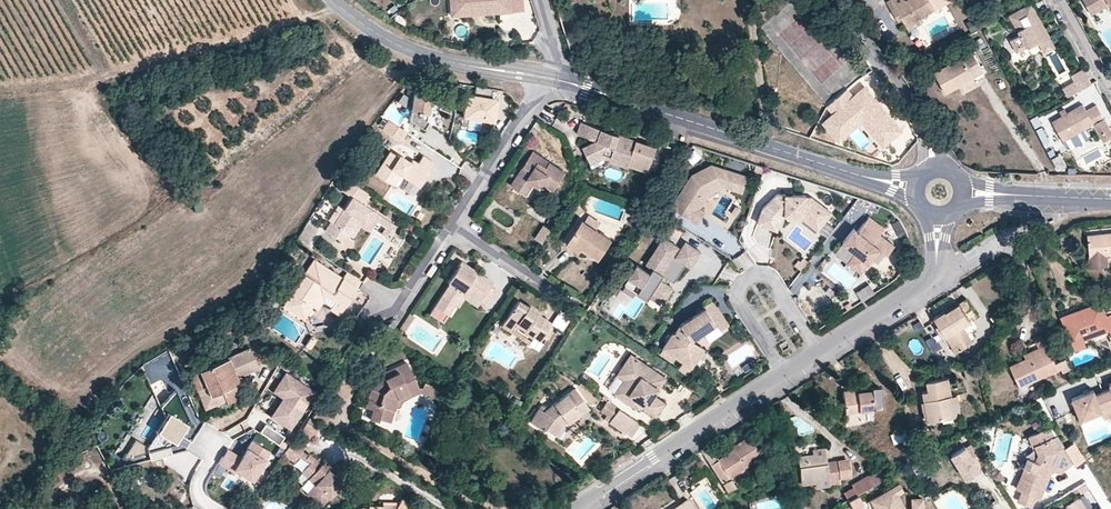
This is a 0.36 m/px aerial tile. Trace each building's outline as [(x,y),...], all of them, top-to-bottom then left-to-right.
[(511,0),(449,0),(450,8),(496,4),(496,12),(512,11),(511,0)] [(890,10),(895,8),(902,20),(906,28),(919,21),(936,13),(929,0),(910,0),(906,2),(905,0),(890,0),(885,2),(890,10)] [(1089,10),(1106,0),(1083,0),(1089,10)] [(1089,10),(1092,14),(1110,4),(1110,6),(1110,0),(1106,0),(1089,10)] [(1030,3),(1018,10),(1023,18),(1027,16),(1028,18),(1036,13),(1030,3)] [(451,16),(496,12),(496,4),(450,8),(451,16)] [(895,8),(890,10),(896,23),(902,20),(895,8)] [(1055,45),(1036,13),(1028,18),(1027,16),(1023,18),(1018,10),(1009,15),(1020,35),(1013,40),(1019,51),(1038,40),(1045,51),(1055,45)] [(965,21),(970,30),(978,26),(974,17),(965,21)] [(921,26),(919,21),(906,28),(908,32),(921,26)] [(945,93),(958,85),(971,78),(983,72),(970,49),(932,70),(945,93)] [(1096,79),(1087,65),(1075,72),(1079,78),(1083,86),(1096,79)] [(971,78),(958,85),(962,92),(975,85),(971,78)] [(1066,96),(1083,86),(1079,78),(1068,84),(1069,87),(1063,90),(1066,96)] [(491,88),(475,86),(473,96),(465,94),(462,114),(492,119),(493,110),(495,99),(489,98),(491,88)] [(836,115),(825,124),(838,140),(861,120),(869,114),(877,123),(869,130),(883,145),(896,134),(894,132),(899,128),(876,101),(871,105),(868,101),(872,97),(864,87),(853,97),(846,89),(827,105),(836,115)] [(413,89),(408,119),(422,129),(428,123),(426,121),(428,109),(429,106),(433,106),(437,108),(437,110),(439,111),(449,112),(446,94),(413,89)] [(868,101),(871,105),(876,101),(872,97),(868,101)] [(1051,122),(1062,142),(1093,124),(1103,141),(1110,136),(1110,133),(1095,105),(1086,110),(1082,104),(1051,122)] [(861,120),(869,130),(877,123),(869,114),(861,120)] [(381,128),(400,140),(406,132),(387,119),(385,121),(382,127),(381,128)] [(606,120),(603,128),(611,131),(614,123),(606,120)] [(582,146),(589,160),(603,153),(610,155),(609,159),(608,160),(625,166),(626,163),(646,170),(654,146),(611,131),(603,128),(581,121),(579,127),(577,132),(596,139),(582,146)] [(685,157),(691,164),(700,156),(695,149),(685,157)] [(537,165),(540,160),(543,156),(534,150),(511,185),(528,195),(535,184),(541,189),(544,183),(556,189),(567,172),(552,161),(549,165),(545,171),(542,169),(537,165)] [(375,174),(391,184),(398,175),(402,177),(421,189),(430,175),(437,165),(424,157),(419,163),(413,158),(412,161),(402,155),(399,158),(390,152),(375,174)] [(603,153),(589,160),(592,166),(603,161),(604,157),(603,153)] [(549,165),(540,160),(537,165),(542,169),(545,171),(549,165)] [(745,175),(709,163),(690,174),(670,206),(685,215),(692,203),(698,206),(707,191),(720,185),(731,188),(734,178),(743,181),(745,175)] [(398,175),(391,184),(394,188),(402,177),(398,175)] [(740,191),(743,181),(734,178),(731,188),(740,191)] [(392,222),(362,202),(368,193),(346,179),(340,188),(353,197),(335,225),(331,223),(327,229),(346,241),(349,236),(350,234),(361,218),(366,222),(368,219),(376,224),(378,220),(389,227),(392,222)] [(760,207),(755,222),(775,228),(778,219),(783,213),(802,213),(808,218),(815,208),(825,216),(829,209),(809,195),(803,195),(803,193),(774,193),(760,207)] [(698,206),(692,203),(685,215),(696,222),(704,210),(698,206)] [(802,213),(783,213),(784,218),(800,218),(815,229),(825,216),(815,208),(808,218),(802,213)] [(424,215),(419,211),(415,217),(420,220),(424,215)] [(853,227),(842,242),(855,252),(868,262),(879,247),(887,253),(894,244),(879,233),(883,227),(867,215),(856,230),(853,227)] [(366,222),(361,218),(350,234),(356,237),(363,226),(371,231),(376,224),(368,219),(366,222)] [(297,238),(306,244),(318,226),(309,220),(297,238)] [(398,226),(392,222),(389,227),(385,233),(391,237),(398,226)] [(542,242),(550,227),(541,223),(534,237),(542,242)] [(584,224),(571,243),(584,252),(592,257),(599,263),(613,244),(584,224)] [(1084,229),(1088,250),(1089,250),(1106,249),(1107,248),(1110,248),(1110,226),(1084,229)] [(659,282),(662,277),(669,281),(674,284),(684,265),(690,269),(700,253),(683,243),(674,259),(671,257),(677,248),(661,239),(656,248),(660,251),(654,261),(650,258),(645,267),(652,271),(649,276),(636,268),(628,281),(642,288),(637,295),(648,302),(652,295),(665,302),(673,290),(667,286),(659,282)] [(584,252),(571,243),(566,249),(580,259),(584,252)] [(660,251),(656,248),(650,258),(654,261),(660,251)] [(1106,249),(1089,250),(1090,261),(1107,260),(1106,249)] [(868,262),(855,252),(848,262),(861,272),(868,262)] [(355,286),(342,277),(312,258),(282,304),(302,318),(311,305),(320,291),(326,295),(333,300),(342,306),(349,295),(355,286)] [(433,307),(443,313),(450,303),(453,305),(458,298),(461,300),(464,295),(478,304),(488,288),(492,283),(487,280),(478,274),(475,278),(466,273),(469,268),(459,262),(446,282),(448,283),(433,307)] [(478,274),(469,268),(466,273),(475,278),(478,274)] [(360,279),(346,270),(342,277),(355,286),(360,279)] [(667,286),(669,281),(662,277),(659,282),(667,286)] [(860,299),(873,292),(868,283),(855,290),(860,299)] [(488,288),(478,304),(486,310),(497,293),(488,288)] [(320,291),(311,305),(317,308),(326,295),(320,291)] [(450,303),(443,313),(448,316),(453,308),(457,311),(463,302),(475,309),(478,304),(464,295),(461,300),(458,298),(453,305),(450,303)] [(956,327),(960,325),(975,315),(963,297),(944,309),(943,308),(933,314),(954,350),(965,343),(956,327)] [(338,313),(342,306),(333,300),(328,307),(338,313)] [(517,300),(503,321),(512,328),(517,321),(526,327),(523,331),(532,337),(534,335),(540,339),(551,322),(537,313),(539,311),(532,307),(527,304),(526,306),(517,300)] [(707,311),(681,328),(675,337),(673,337),(664,352),(685,365),(695,350),(689,347),(691,343),(717,327),(721,333),(729,328),(713,303),(705,309),(707,311)] [(1065,317),(1071,331),(1073,338),(1085,334),(1087,339),(1110,330),(1110,314),(1107,315),(1102,303),(1068,316),(1065,317)] [(1071,331),(1065,317),(1061,319),(1067,333),(1071,331)] [(512,328),(503,321),(499,326),(528,345),(531,340),(512,328)] [(969,340),(960,325),(956,327),(965,343),(969,340)] [(1072,345),(1087,339),(1085,334),(1073,338),(1070,340),(1072,345)] [(932,335),(925,340),(932,351),(939,347),(932,335)] [(1026,361),(1011,367),(1020,387),(1060,370),(1061,373),(1069,369),(1064,359),(1055,363),(1043,335),(1034,339),(1038,348),(1040,355),(1026,361)] [(705,352),(691,343),(689,347),(695,350),(685,365),(693,370),(705,352)] [(1023,355),(1026,361),(1040,355),(1038,348),(1023,355)] [(188,376),(194,392),(204,387),(208,396),(221,391),(225,400),(226,403),(237,398),(232,387),(230,383),(240,379),(240,380),(259,372),(250,349),(188,376)] [(628,376),(625,380),(615,394),(637,407),(640,403),(645,406),(644,410),(657,418),(666,403),(654,396),(646,391),(651,384),(657,388),(664,377),(629,354),(622,364),(624,365),(625,366),(628,376)] [(372,409),(367,419),(374,423),(375,420),(386,426),(397,409),(399,404),(419,390),(404,364),(396,368),(399,373),(385,383),(388,389),(383,396),(371,389),(363,404),(372,409)] [(617,374),(625,380),(628,376),(625,366),(624,365),(617,374)] [(373,386),(371,389),(383,396),(388,389),(385,383),(399,373),(396,368),(378,380),(373,386)] [(576,372),(572,377),(578,380),(581,375),(576,372)] [(312,391),(286,375),(278,388),(291,395),(277,418),(291,426),(312,391)] [(948,376),(927,379),(928,389),(924,390),(928,420),(955,416),(948,376)] [(242,383),(240,380),(240,379),(230,383),(232,387),(242,383)] [(646,391),(654,396),(657,388),(651,384),(646,391)] [(1110,415),(1110,384),(1109,385),(1110,389),(1103,393),(1110,415)] [(871,389),(855,391),(843,392),(845,410),(883,407),(880,385),(870,385),(871,389)] [(204,387),(194,392),(202,410),(225,400),(221,391),(208,396),(204,387)] [(437,387),(426,395),(439,401),(445,391),(437,387)] [(167,419),(148,447),(149,451),(154,450),(156,458),(172,454),(170,446),(174,444),(189,421),(175,389),(161,407),(167,419)] [(399,404),(397,409),(400,411),(424,396),(419,390),(399,404)] [(546,430),(555,435),(562,425),(586,408),(575,390),(547,408),(545,412),(539,408),(530,422),(544,431),(546,430)] [(1110,419),(1110,415),(1103,393),(1095,396),(1093,392),(1072,400),(1080,422),(1102,413),(1105,421),(1110,419)] [(614,406),(607,401),(601,411),(608,415),(614,406)] [(322,402),(313,416),(325,424),(334,409),(322,402)] [(357,413),(367,419),(372,409),(363,404),(357,413)] [(622,431),(631,417),(614,406),(608,415),(605,420),(622,431)] [(322,424),(310,417),(301,432),(313,439),(322,424)] [(636,420),(631,417),(622,430),(627,434),(636,420)] [(1066,470),(1076,463),(1051,424),(1026,437),(1031,445),(1033,445),(1037,452),(1033,460),(1025,458),(1022,465),(1024,465),(1015,487),(1021,490),(1017,499),(1032,505),(1035,495),(1040,497),(1051,468),(1046,466),(1048,463),(1066,470)] [(283,438),(265,426),(260,434),(279,445),(283,438)] [(753,445),(762,439),(755,428),(746,434),(753,445)] [(893,444),(901,443),(900,431),(891,433),(893,444)] [(729,477),(760,457),(747,437),(730,448),(734,453),(718,464),(708,448),(700,453),(728,497),(737,491),(729,477)] [(133,439),(127,449),(137,455),(143,445),(133,439)] [(242,456),(229,447),(220,462),(234,471),(235,468),(254,480),(268,459),(266,458),(270,450),(253,440),(242,456)] [(302,454),(305,451),(294,442),(283,456),(294,465),(298,460),(302,454)] [(967,444),(953,452),(967,477),(981,469),(980,466),(987,462),(975,442),(968,447),(967,444)] [(827,447),(814,449),(800,451),(803,476),(829,473),(829,479),(842,478),(840,461),(829,462),(828,459),(827,447)] [(307,458),(302,454),(298,460),(303,464),(307,458)] [(307,458),(303,464),(308,468),(306,470),(313,476),(310,481),(317,486),(311,493),(314,495),(317,497),(313,502),(323,508),(344,483),(330,472),(328,471),(327,473),(323,470),(324,468),(323,467),(309,456),(307,458)] [(851,460),(840,461),(842,478),(853,477),(851,460)] [(330,472),(333,469),(326,463),(323,467),(324,468),(323,470),(327,473),(328,471),(330,472)] [(215,469),(213,473),(219,477),(221,473),(215,469)] [(294,486),(313,502),(317,497),(314,495),(311,493),(317,486),(310,481),(313,476),(306,470),(294,486)] [(871,488),(881,483),(878,472),(866,478),(871,488)] [(871,488),(866,478),(851,487),(856,496),(871,488)] [(874,499),(879,508),(904,508),(897,496),(903,492),(899,485),(874,499)] [(689,495),(669,508),(699,508),(689,495)] [(1083,495),(1072,501),(1076,508),(1091,508),(1083,495)] [(856,496),(847,501),(851,508),(858,508),(862,507),(856,496)] [(418,507),(403,497),(394,508),(390,508),(417,508),(418,507)] [(874,499),(870,502),(874,508),(879,508),(874,499)] [(400,500),(380,502),(381,505),(382,508),(390,508),(394,508),(400,500)] [(922,500),(911,501),(911,508),(922,508),(922,500)]
